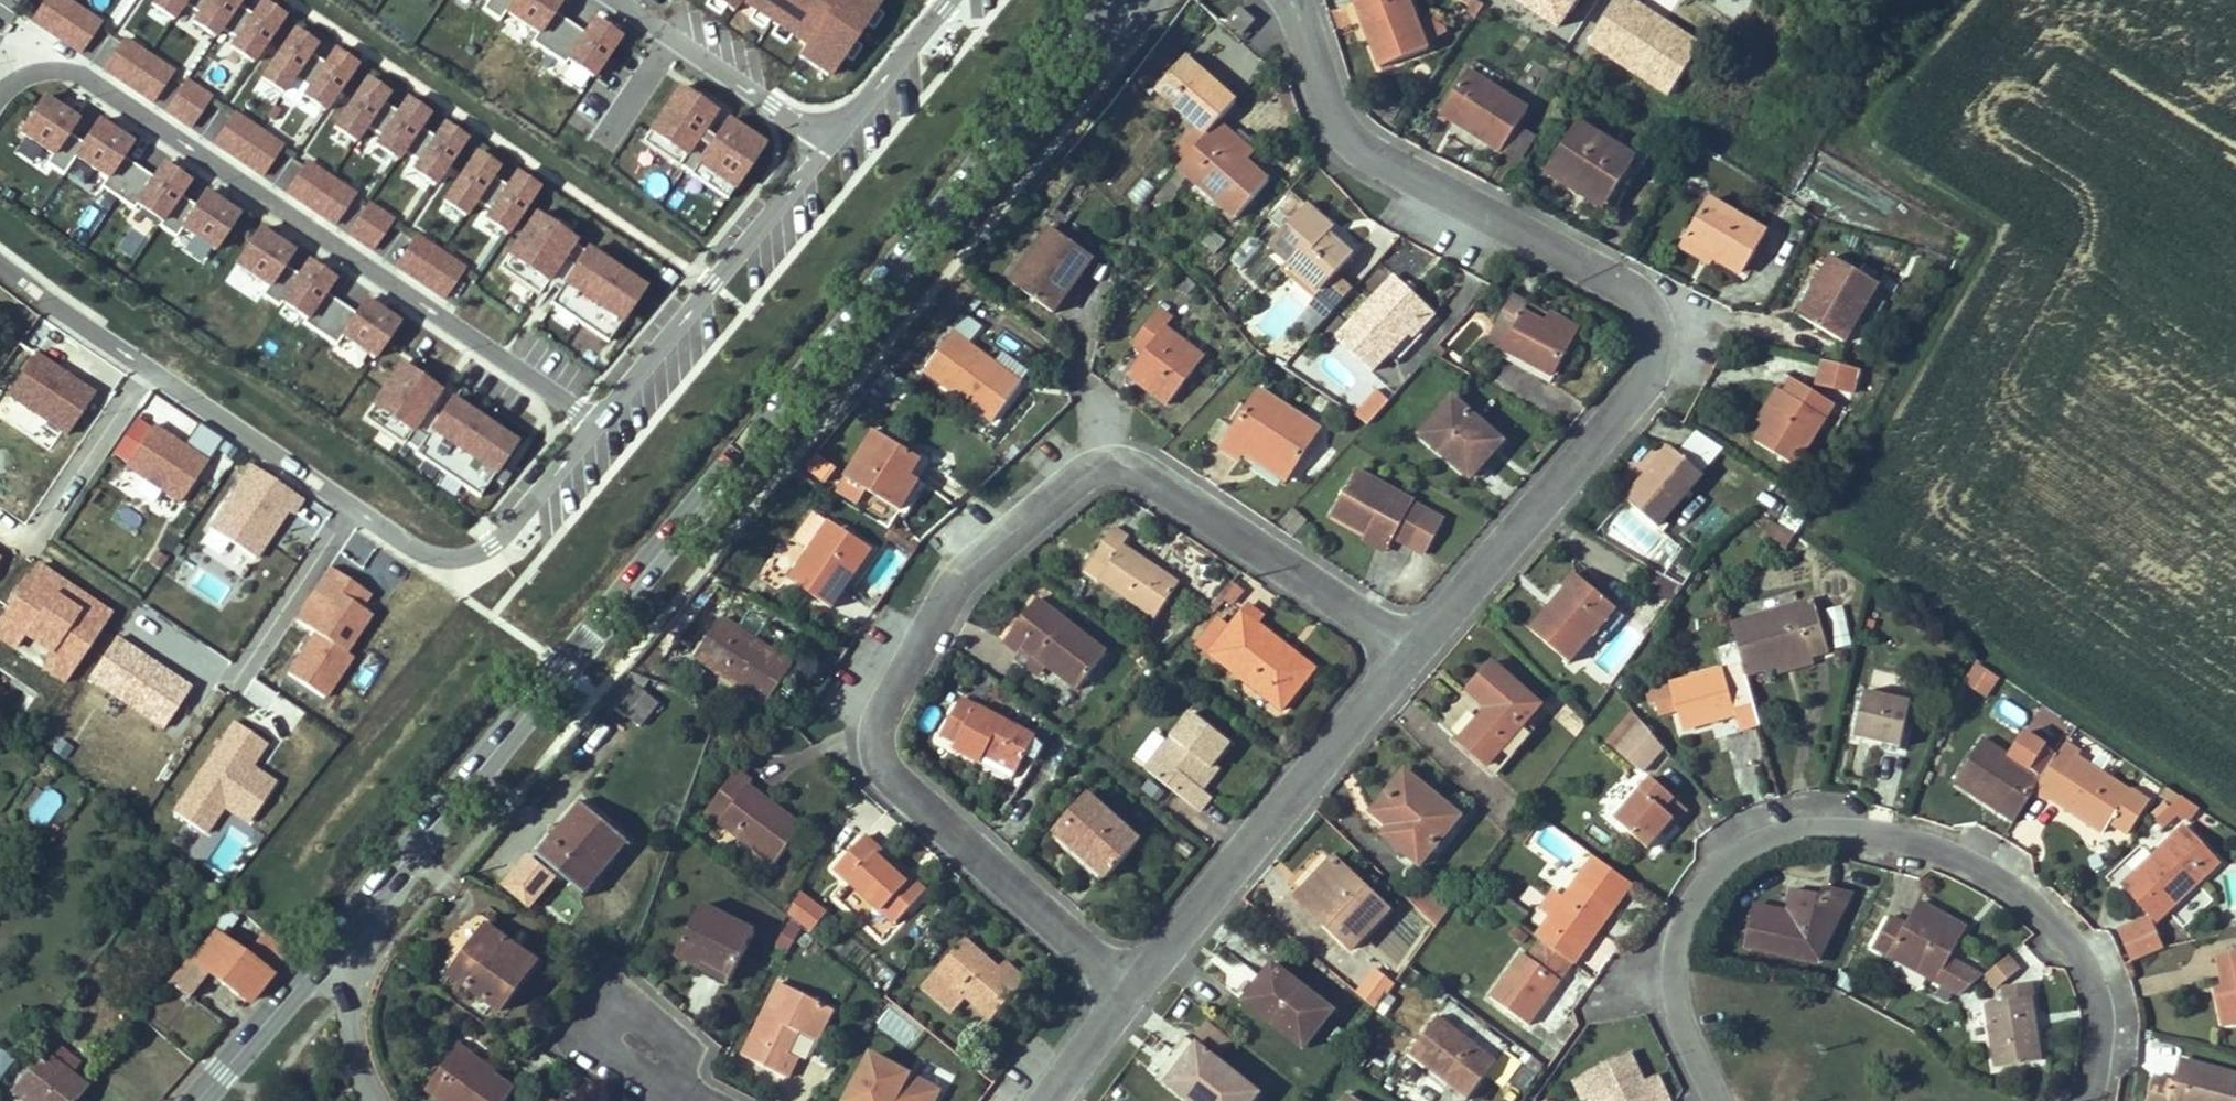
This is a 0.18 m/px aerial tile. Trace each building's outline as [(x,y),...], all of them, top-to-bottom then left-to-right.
[(32,22),(39,27),(57,0),(46,0),(32,22)] [(70,48),(91,18),(65,0),(57,0),(39,27),(70,48)] [(183,5),(182,4),(185,0),(154,0),(150,6),(172,21),(183,5)] [(220,30),(236,5),(237,6),(240,0),(185,0),(182,4),(183,5),(198,15),(192,24),(214,38),(220,30)] [(488,3),(482,11),(498,22),(504,13),(513,0),(484,0),(488,3)] [(504,13),(536,35),(531,42),(548,53),(552,46),(568,23),(553,12),(561,0),(513,0),(504,13)] [(733,12),(741,0),(803,42),(794,55),(831,79),(884,0),(714,0),(733,12)] [(1355,1),(1361,18),(1363,18),(1382,67),(1430,49),(1427,43),(1420,25),(1411,0),(1357,0),(1355,1)] [(1484,4),(1478,0),(1460,0),(1471,7),(1469,9),(1477,15),(1484,4)] [(236,5),(220,30),(235,40),(230,49),(252,63),(283,18),(261,3),(252,16),(237,6),(236,5)] [(1240,8),(1228,21),(1243,34),(1255,21),(1240,8)] [(91,18),(70,48),(78,53),(98,23),(91,18)] [(568,23),(552,46),(548,53),(565,64),(567,60),(592,77),(619,37),(593,19),(584,33),(568,23)] [(1420,25),(1427,43),(1443,36),(1448,30),(1434,19),(1420,25)] [(309,54),(315,46),(293,31),(261,78),(283,93),(293,77),(308,54),(309,54)] [(124,40),(103,70),(111,75),(132,45),(124,40)] [(111,75),(128,87),(148,56),(132,45),(111,75)] [(309,54),(308,54),(293,77),(308,87),(303,95),(325,110),(355,66),(333,51),(324,64),(309,54)] [(148,56),(128,87),(144,98),(165,68),(148,56)] [(1156,90),(1207,134),(1218,122),(1236,101),(1185,56),(1156,90)] [(165,68),(144,98),(152,103),(172,73),(165,68)] [(1482,140),(1501,152),(1529,110),(1468,70),(1440,113),(1461,126),(1464,121),(1485,135),(1482,140)] [(681,163),(719,188),(756,132),(719,108),(695,144),(684,136),(708,100),(671,75),(634,131),(682,162),(681,163)] [(334,127),(355,141),(365,125),(381,103),(387,95),(366,80),(334,127)] [(203,93),(185,81),(165,112),(182,123),(203,93)] [(210,98),(203,93),(182,123),(189,128),(210,98)] [(83,145),(82,144),(68,134),(77,120),(44,98),(20,134),(52,155),(46,164),(63,176),(77,154),(83,145)] [(398,159),(403,150),(418,128),(427,115),(406,100),(397,113),(381,103),(365,125),(380,135),(375,144),(398,159)] [(241,119),(234,114),(213,144),(220,149),(241,119)] [(258,130),(241,119),(220,149),(237,161),(258,130)] [(1461,126),(1482,140),(1485,135),(1464,121),(1461,126)] [(1578,121),(1546,171),(1578,192),(1583,184),(1609,201),(1636,159),(1578,121)] [(118,197),(137,168),(121,158),(131,144),(98,122),(82,144),(83,145),(77,154),(108,175),(101,185),(118,197)] [(1178,167),(1237,218),(1269,181),(1247,162),(1250,159),(1232,143),(1236,138),(1218,122),(1207,134),(1178,167)] [(435,139),(418,128),(403,150),(418,161),(412,169),(435,184),(465,140),(444,126),(435,139)] [(275,141),(258,130),(237,161),(254,172),(275,141)] [(1255,154),(1236,138),(1232,143),(1250,159),(1255,154)] [(282,146),(275,141),(254,172),(261,177),(282,146)] [(491,177),(497,168),(475,154),(443,201),(465,215),(474,201),(490,177),(491,177)] [(313,167),(306,163),(286,193),(293,198),(313,167)] [(137,168),(118,197),(135,208),(137,205),(161,222),(179,196),(188,182),(162,165),(153,179),(137,168)] [(330,179),(313,167),(293,198),(310,209),(330,179)] [(490,177),(474,201),(490,212),(484,220),(506,235),(537,189),(515,174),(506,187),(491,177),(490,177)] [(347,190),(330,179),(310,209),(327,221),(347,190)] [(1604,209),(1609,201),(1583,184),(1578,192),(1604,209)] [(354,195),(347,190),(327,221),(334,226),(354,195)] [(195,207),(179,196),(161,222),(158,226),(176,238),(181,230),(214,252),(238,216),(204,193),(195,207)] [(1714,259),(1741,275),(1767,232),(1709,198),(1688,234),(1719,252),(1714,259)] [(384,215),(367,204),(347,234),(364,246),(384,215)] [(1270,246),(1321,292),(1336,275),(1353,256),(1329,235),(1334,230),(1307,205),(1270,246)] [(535,213),(498,268),(538,295),(562,259),(574,267),(550,303),(607,342),(645,287),(587,248),(585,251),(573,243),(575,240),(535,213)] [(392,220),(384,215),(364,246),(371,251),(392,220)] [(1051,227),(1010,283),(1054,314),(1094,258),(1051,227)] [(281,303),(280,303),(298,277),(298,276),(282,266),(291,252),(256,229),(231,266),(264,288),(259,295),(278,308),(280,305),(281,303)] [(1719,252),(1688,234),(1681,247),(1711,265),(1714,259),(1719,252)] [(423,241),(416,236),(395,267),(402,272),(423,241)] [(440,253),(423,241),(402,272),(419,283),(440,253)] [(457,264),(440,253),(419,283),(436,294),(457,264)] [(1799,317),(1845,343),(1879,285),(1833,258),(1799,317)] [(299,324),(318,336),(339,305),(323,294),(332,280),(307,262),(298,276),(298,277),(280,303),(281,303),(280,305),(302,320),(299,324)] [(464,269),(457,264),(436,294),(443,299),(464,269)] [(1353,290),(1336,275),(1321,292),(1338,307),(1353,290)] [(1337,338),(1374,372),(1409,334),(1431,310),(1394,275),(1337,338)] [(1503,350),(1554,377),(1580,329),(1550,312),(1545,323),(1524,311),(1528,304),(1512,295),(1496,325),(1511,334),(1503,350)] [(341,339),(372,360),(397,323),(364,301),(355,315),(339,305),(318,336),(335,348),(341,339)] [(1127,375),(1168,406),(1205,357),(1166,327),(1173,319),(1158,308),(1132,344),(1144,353),(1127,375)] [(1431,310),(1409,334),(1413,340),(1436,315),(1431,310)] [(995,363),(969,344),(982,327),(959,311),(914,370),(919,374),(923,369),(994,422),(1022,384),(995,363)] [(1511,334),(1496,325),(1487,341),(1503,350),(1511,334)] [(995,363),(1022,384),(1030,373),(1002,353),(995,363)] [(93,395),(32,354),(4,395),(65,437),(93,395)] [(1861,369),(1823,360),(1817,384),(1855,393),(1861,369)] [(398,366),(360,422),(401,449),(403,447),(415,455),(413,457),(477,500),(514,445),(449,401),(424,439),(412,431),(438,393),(398,366)] [(1764,426),(1755,441),(1796,467),(1835,405),(1793,379),(1784,393),(1764,426)] [(1376,388),(1354,414),(1368,425),(1389,399),(1376,388)] [(1758,422),(1764,426),(1784,393),(1778,389),(1758,422)] [(1319,429),(1260,391),(1222,449),(1238,459),(1242,453),(1285,481),(1319,429)] [(1471,479),(1487,461),(1482,457),(1498,440),(1499,438),(1453,398),(1420,435),(1471,479)] [(123,467),(178,505),(222,440),(197,423),(181,446),(151,426),(123,467)] [(874,430),(845,477),(867,491),(900,511),(919,480),(911,475),(921,459),(874,430)] [(1707,467),(1719,450),(1693,431),(1681,448),(1707,467)] [(1491,465),(1506,447),(1498,440),(1482,457),(1487,461),(1491,465)] [(1625,499),(1658,527),(1703,475),(1671,447),(1625,499)] [(823,481),(834,467),(815,452),(804,466),(823,481)] [(291,515),(302,500),(251,466),(209,529),(255,560),(287,512),(291,515)] [(1331,515),(1366,534),(1371,526),(1394,539),(1410,547),(1429,512),(1414,503),(1415,502),(1356,470),(1331,515)] [(867,491),(845,477),(836,492),(858,506),(867,491)] [(811,549),(830,522),(812,509),(792,536),(811,549)] [(863,567),(874,551),(830,522),(811,549),(790,580),(831,608),(848,585),(845,583),(859,564),(863,567)] [(1386,553),(1394,539),(1371,526),(1366,534),(1363,540),(1386,553)] [(1085,570),(1157,618),(1179,585),(1123,547),(1128,539),(1113,528),(1085,570)] [(886,538),(912,556),(918,546),(891,530),(886,538)] [(35,567),(2,624),(21,636),(55,578),(35,567)] [(328,568),(307,599),(320,609),(307,629),(314,634),(286,676),(323,701),(351,659),(344,655),(370,616),(360,609),(338,595),(348,581),(328,568)] [(1648,587),(1673,601),(1684,586),(1658,572),(1648,587)] [(1530,630),(1570,663),(1591,637),(1616,608),(1575,573),(1563,588),(1565,589),(1530,630)] [(338,595),(360,609),(369,595),(348,581),(338,595)] [(1224,600),(1231,606),(1241,594),(1234,588),(1224,600)] [(72,652),(110,619),(88,595),(51,629),(72,652)] [(1212,613),(1224,600),(1219,595),(1206,608),(1212,613)] [(1035,600),(1004,643),(1019,653),(1025,644),(1050,663),(1083,687),(1108,653),(1035,600)] [(1829,652),(1814,601),(1731,626),(1742,664),(1746,676),(1776,667),(1813,656),(1829,652)] [(1834,648),(1851,645),(1843,604),(1826,607),(1834,648)] [(1210,654),(1282,711),(1316,669),(1258,623),(1263,617),(1249,605),(1231,628),(1210,654)] [(1625,616),(1616,608),(1591,637),(1600,645),(1625,616)] [(722,617),(695,657),(766,705),(793,666),(722,617)] [(1231,628),(1219,618),(1198,644),(1210,654),(1231,628)] [(1019,653),(1014,660),(1039,678),(1050,663),(1025,644),(1019,653)] [(1813,656),(1776,667),(1778,673),(1814,662),(1813,656)] [(1492,662),(1440,724),(1488,767),(1542,706),(1492,662)] [(1670,684),(1683,731),(1736,717),(1740,731),(1760,726),(1746,676),(1742,664),(1670,684)] [(1997,678),(1975,664),(1963,681),(1985,696),(1997,678)] [(617,707),(642,726),(658,704),(633,685),(617,707)] [(1912,702),(1865,691),(1855,737),(1901,748),(1912,702)] [(953,748),(981,763),(985,756),(987,752),(1019,769),(1035,737),(960,697),(939,736),(955,745),(953,748)] [(1557,699),(1547,713),(1576,735),(1586,721),(1557,699)] [(1608,741),(1617,749),(1642,721),(1633,711),(1608,741)] [(1197,787),(1213,766),(1230,744),(1192,714),(1147,771),(1200,813),(1212,798),(1202,790),(1197,787)] [(252,765),(267,742),(229,719),(169,813),(204,835),(221,809),(246,824),(275,779),(252,765)] [(1642,721),(1617,749),(1643,773),(1665,748),(1642,721)] [(1998,812),(2014,823),(2036,789),(2044,777),(2059,754),(2045,745),(2025,732),(2018,743),(2010,755),(1984,738),(1955,782),(1978,798),(1981,794),(2001,807),(1998,812)] [(2104,833),(2111,822),(2128,835),(2151,802),(2079,758),(2081,754),(2066,743),(2059,754),(2044,777),(2036,789),(2104,833)] [(1016,773),(1019,769),(987,752),(985,756),(1016,773)] [(1197,787),(1202,790),(1218,769),(1213,766),(1197,787)] [(774,865),(803,828),(747,785),(751,780),(736,769),(704,812),(774,865)] [(1410,842),(1403,851),(1421,866),(1461,816),(1404,772),(1372,813),(1390,827),(1410,842)] [(1615,820),(1649,850),(1672,823),(1676,827),(1689,811),(1651,778),(1615,820)] [(45,823),(61,798),(46,789),(31,814),(45,823)] [(1141,841),(1088,794),(1054,832),(1106,879),(1141,841)] [(2182,797),(2160,818),(2165,826),(2179,813),(2183,819),(2191,818),(2198,807),(2182,797)] [(564,834),(542,861),(585,897),(630,844),(580,802),(557,829),(564,834)] [(2138,874),(2123,888),(2156,923),(2221,863),(2187,826),(2158,853),(2162,857),(2141,877),(2138,874)] [(1410,842),(1390,827),(1383,836),(1403,851),(1410,842)] [(535,855),(542,861),(564,834),(557,829),(535,855)] [(926,892),(865,836),(835,869),(896,924),(926,892)] [(1549,917),(1535,936),(1540,940),(1574,964),(1576,965),(1635,885),(1594,855),(1563,897),(1549,917)] [(527,856),(503,886),(528,907),(553,877),(527,856)] [(1326,915),(1357,945),(1389,911),(1334,858),(1297,897),(1320,920),(1326,915)] [(1793,890),(1788,912),(1754,905),(1745,948),(1817,963),(1854,893),(1824,887),(1823,896),(1793,890)] [(1410,901),(1436,926),(1446,912),(1422,888),(1410,901)] [(1539,909),(1549,917),(1563,897),(1553,890),(1539,909)] [(797,895),(787,916),(811,935),(824,918),(797,895)] [(1874,947),(1960,996),(1982,978),(1950,959),(1967,928),(1920,901),(1906,926),(1890,917),(1874,947)] [(230,902),(222,913),(234,921),(242,911),(230,902)] [(702,905),(676,956),(699,968),(702,962),(732,978),(756,933),(702,905)] [(222,913),(215,922),(226,932),(234,921),(222,913)] [(1352,950),(1357,945),(1326,915),(1320,920),(1352,950)] [(487,926),(451,976),(502,1013),(538,963),(487,926)] [(195,964),(173,989),(188,999),(206,975),(246,1005),(288,951),(262,931),(255,939),(258,942),(247,955),(212,929),(188,958),(195,964)] [(1017,992),(995,972),(999,969),(965,939),(922,987),(953,1014),(967,998),(992,1020),(1017,992)] [(1574,964),(1540,940),(1528,958),(1521,953),(1490,998),(1530,1026),(1574,964)] [(2219,958),(2225,990),(2217,991),(2224,1025),(2235,1023),(2235,954),(2219,958)] [(1986,975),(1998,989),(2019,971),(2008,957),(1986,975)] [(188,958),(167,985),(173,989),(195,964),(188,958)] [(1027,981),(1005,962),(999,969),(995,972),(1017,992),(1027,981)] [(1273,964),(1243,1002),(1304,1049),(1334,1011),(1273,964)] [(1374,972),(1358,993),(1376,1008),(1393,987),(1374,972)] [(1987,1005),(1996,1067),(2043,1060),(2032,982),(2003,986),(2005,1002),(1987,1005)] [(799,1059),(809,1059),(834,1010),(778,983),(743,1056),(789,1079),(799,1059)] [(1450,1004),(1439,1019),(1471,1043),(1482,1029),(1450,1004)] [(58,1020),(52,1015),(45,1023),(51,1028),(58,1020)] [(1439,1019),(1410,1056),(1467,1100),(1508,1049),(1482,1029),(1471,1043),(1439,1019)] [(1258,1094),(1185,1035),(1154,1074),(1188,1100),(1252,1100),(1258,1094)] [(47,1054),(72,1074),(81,1062),(55,1044),(47,1054)] [(426,1090),(441,1100),(506,1100),(517,1086),(459,1044),(426,1090)] [(9,1093),(18,1100),(72,1100),(85,1084),(72,1074),(47,1054),(43,1050),(9,1093)] [(1657,1077),(1644,1083),(1630,1053),(1574,1083),(1583,1100),(1584,1100),(1590,1098),(1592,1100),(1669,1100),(1657,1077)] [(940,1092),(871,1054),(846,1100),(935,1100),(940,1092)] [(2179,1061),(2174,1082),(2154,1077),(2148,1100),(2235,1100),(2235,1075),(2179,1061)]
